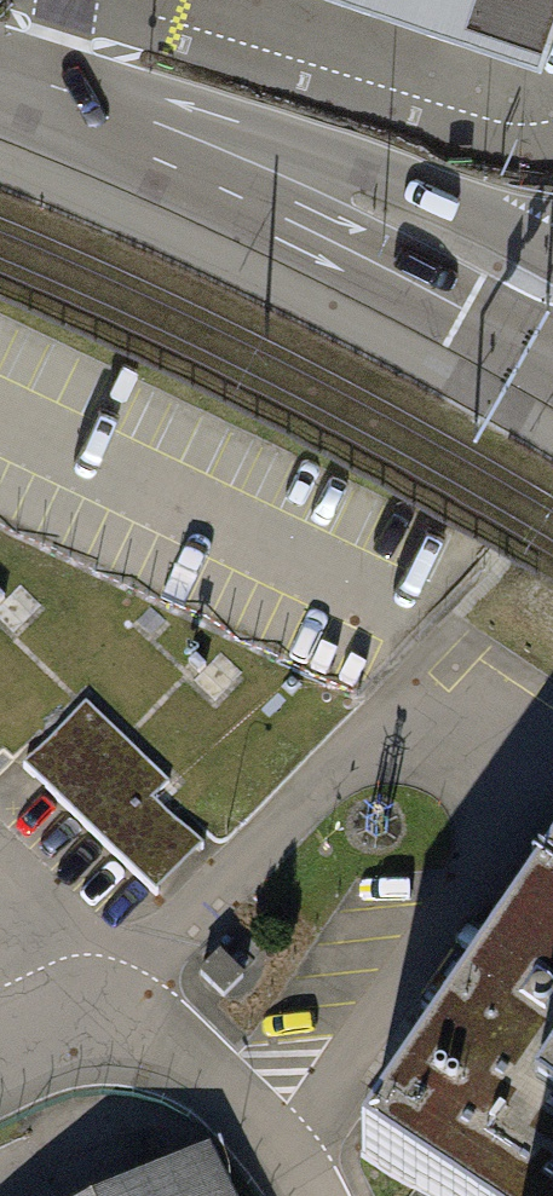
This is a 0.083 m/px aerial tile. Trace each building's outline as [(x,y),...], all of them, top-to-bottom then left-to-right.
[(86,702),(23,767),(146,885),(148,882),(190,839),(193,836),(153,799),(170,782),(86,702)] [(362,1157),(419,1195),(552,1195),(552,873),(450,1026),(372,1141),(362,1157)] [(454,958),(422,1007),(448,1024),(481,976),(454,958)] [(203,1159),(127,1195),(220,1195),(203,1159)]
